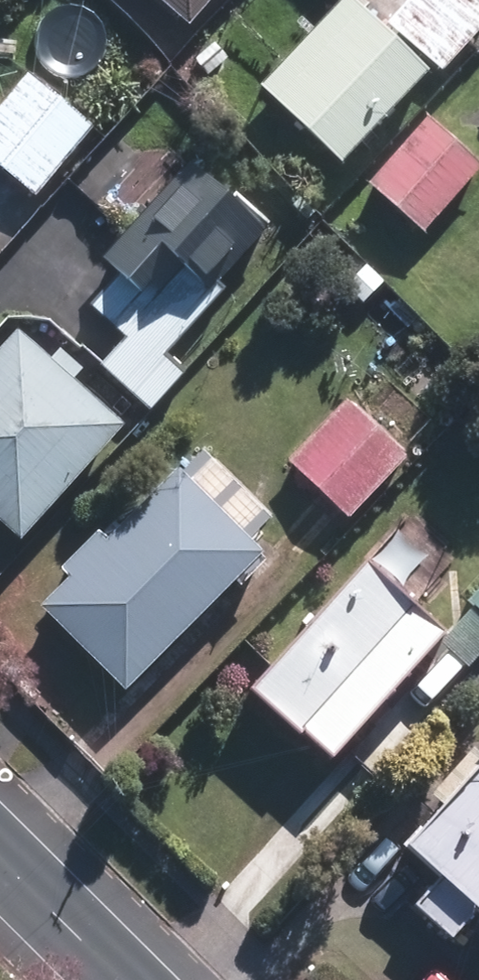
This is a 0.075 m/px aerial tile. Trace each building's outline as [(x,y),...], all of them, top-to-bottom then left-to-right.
[(188,29),(213,0),(154,0),(188,29)] [(261,92),(343,167),(429,74),(348,0),(346,0),(261,92)] [(385,26),(441,76),(478,33),(478,0),(408,0),(385,26)] [(27,74),(0,107),(0,170),(34,198),(92,127),(27,74)] [(367,187),(422,235),(478,170),(478,166),(426,120),(367,187)] [(118,275),(91,306),(128,340),(103,368),(149,410),(186,370),(168,354),(224,292),(217,286),(271,226),(236,194),(228,202),(188,166),(102,260),(118,275)] [(0,350),(0,523),(21,541),(122,425),(72,381),(83,369),(59,348),(48,360),(16,332),(0,350)] [(348,401),(289,461),(349,519),(408,459),(348,401)] [(67,582),(39,611),(125,694),(235,583),(241,589),(267,562),(247,543),(274,515),(206,448),(178,476),(175,473),(108,540),(97,529),(56,571),(67,582)] [(363,565),(248,695),(298,738),(302,733),(333,759),(443,634),(363,565)] [(467,601),(472,606),(438,644),(466,669),(478,655),(478,588),(467,601)] [(474,749),(429,797),(441,807),(403,849),(438,881),(414,907),(451,941),(475,914),(478,917),(478,753),(474,749)]
